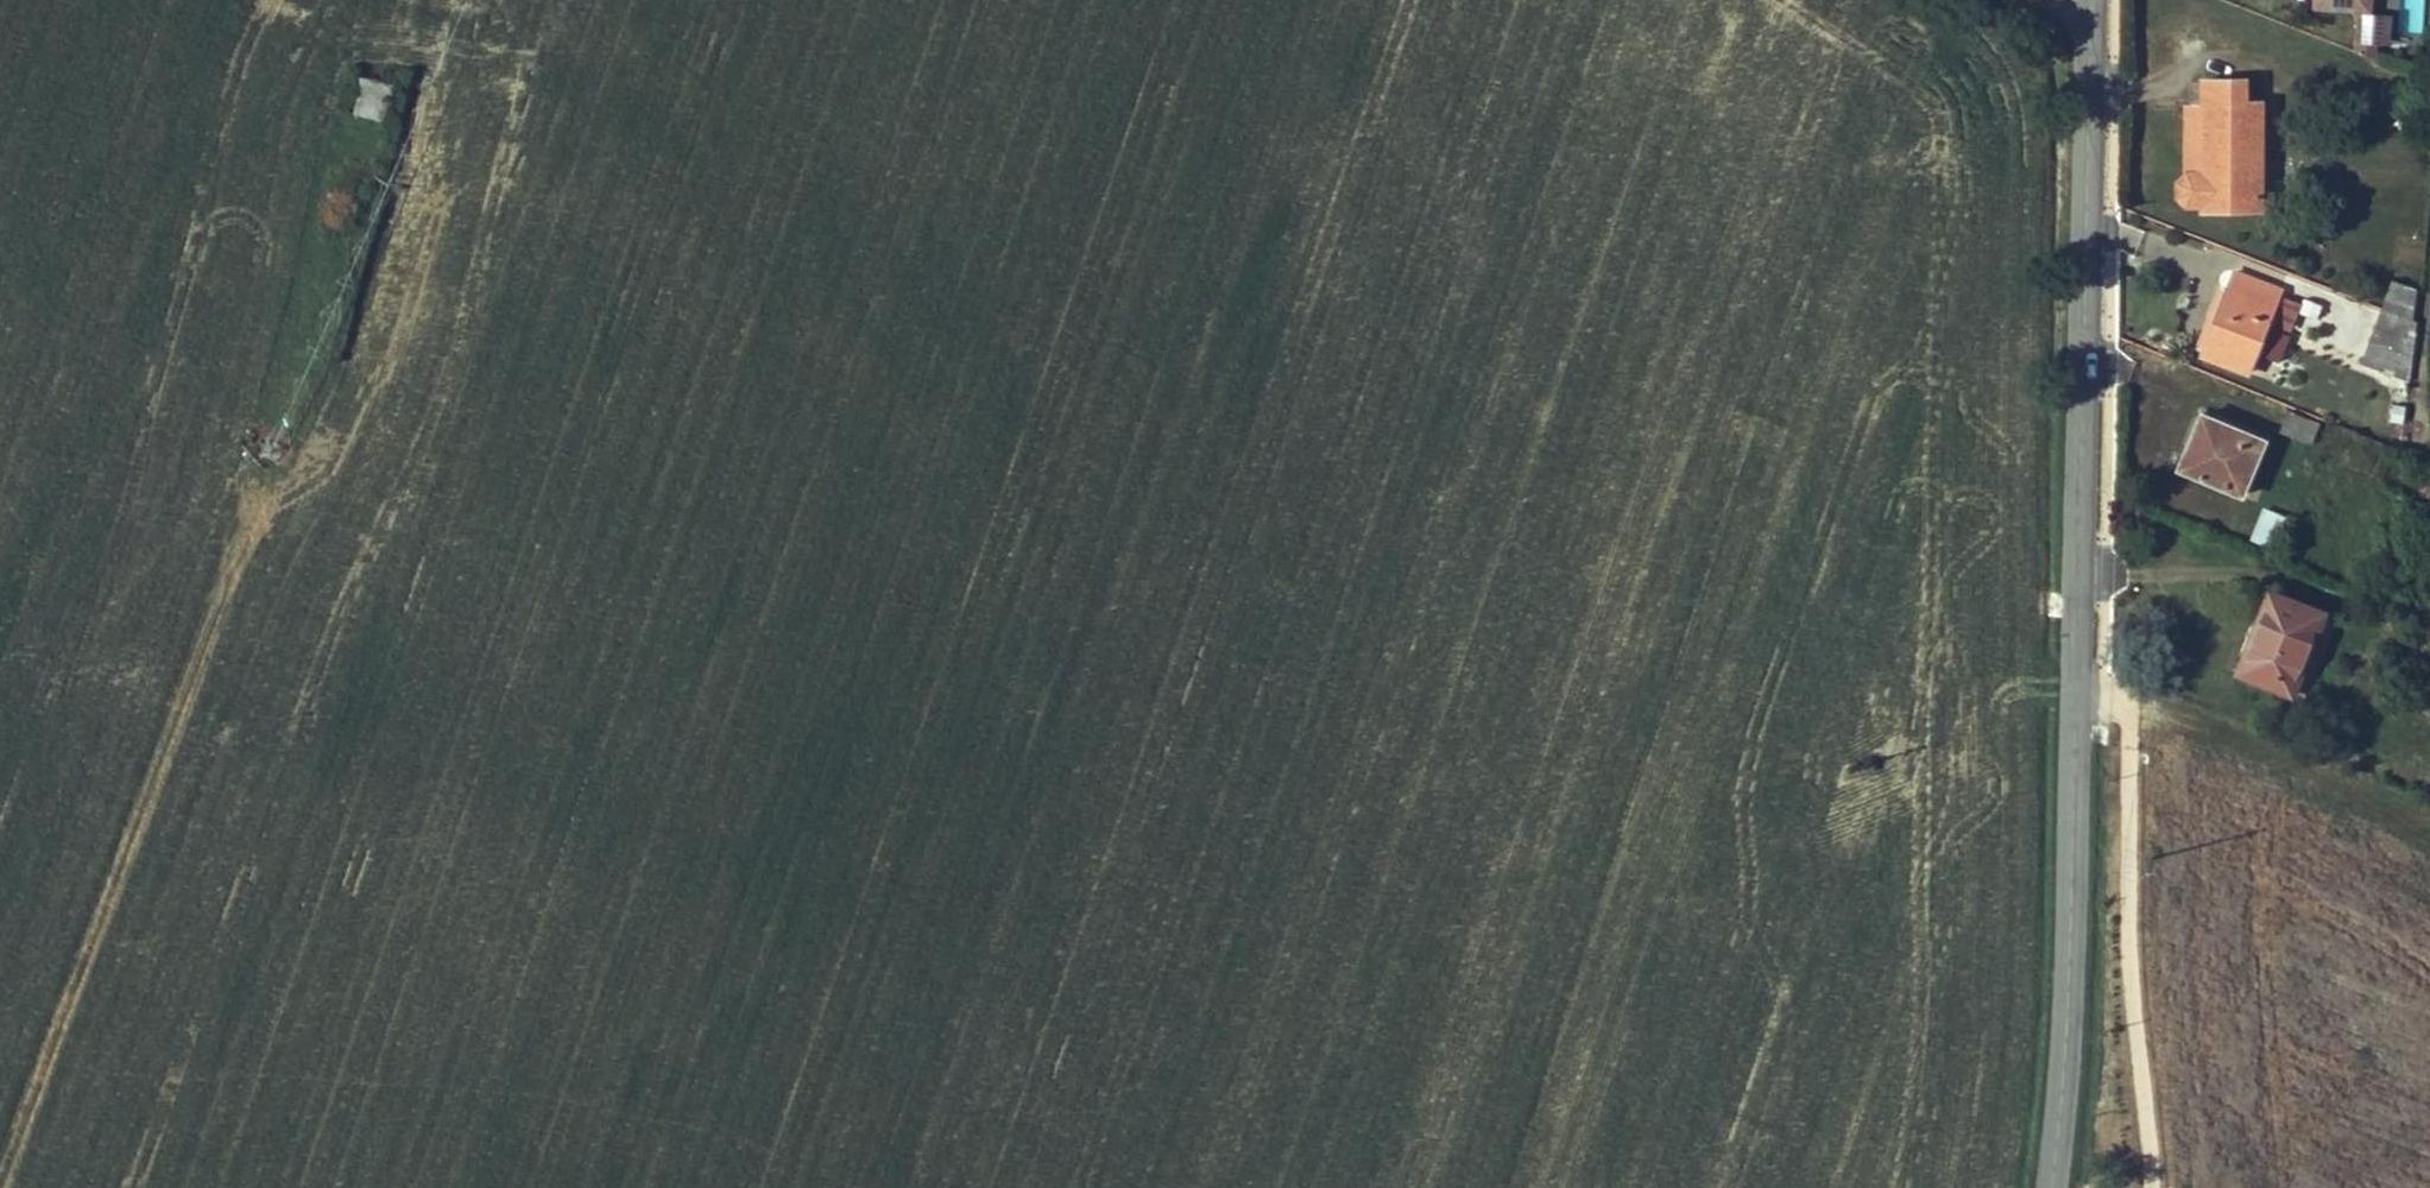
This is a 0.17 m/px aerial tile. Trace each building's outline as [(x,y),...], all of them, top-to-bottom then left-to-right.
[(2371,0),(2317,0),(2317,6),(2370,9),(2371,0)] [(385,120),(393,84),(375,79),(367,116),(385,120)] [(2246,80),(2204,79),(2204,106),(2203,172),(2188,173),(2179,181),(2179,195),(2187,204),(2203,204),(2203,208),(2261,209),(2262,102),(2246,102),(2246,80)] [(2204,106),(2189,106),(2188,173),(2203,172),(2204,106)] [(2281,289),(2236,272),(2228,292),(2206,348),(2203,354),(2248,372),(2256,352),(2280,362),(2291,335),(2266,326),(2281,289)] [(2417,289),(2393,280),(2383,308),(2413,319),(2417,289)] [(2206,348),(2228,292),(2220,289),(2198,345),(2206,348)] [(2280,297),(2274,328),(2291,331),(2297,301),(2280,297)] [(2413,319),(2383,308),(2363,363),(2393,375),(2401,352),(2412,356),(2417,320),(2413,319)] [(2410,381),(2412,356),(2401,352),(2393,375),(2410,381)] [(2312,443),(2320,423),(2290,411),(2281,432),(2312,443)] [(2186,471),(2243,495),(2266,440),(2203,413),(2192,439),(2199,442),(2186,471)] [(2419,474),(2413,488),(2429,495),(2429,479),(2419,474)] [(2277,549),(2290,519),(2265,509),(2253,539),(2277,549)] [(2293,695),(2325,613),(2270,592),(2256,627),(2264,630),(2246,676),(2293,695)] [(2246,676),(2264,630),(2256,627),(2238,673),(2246,676)]
